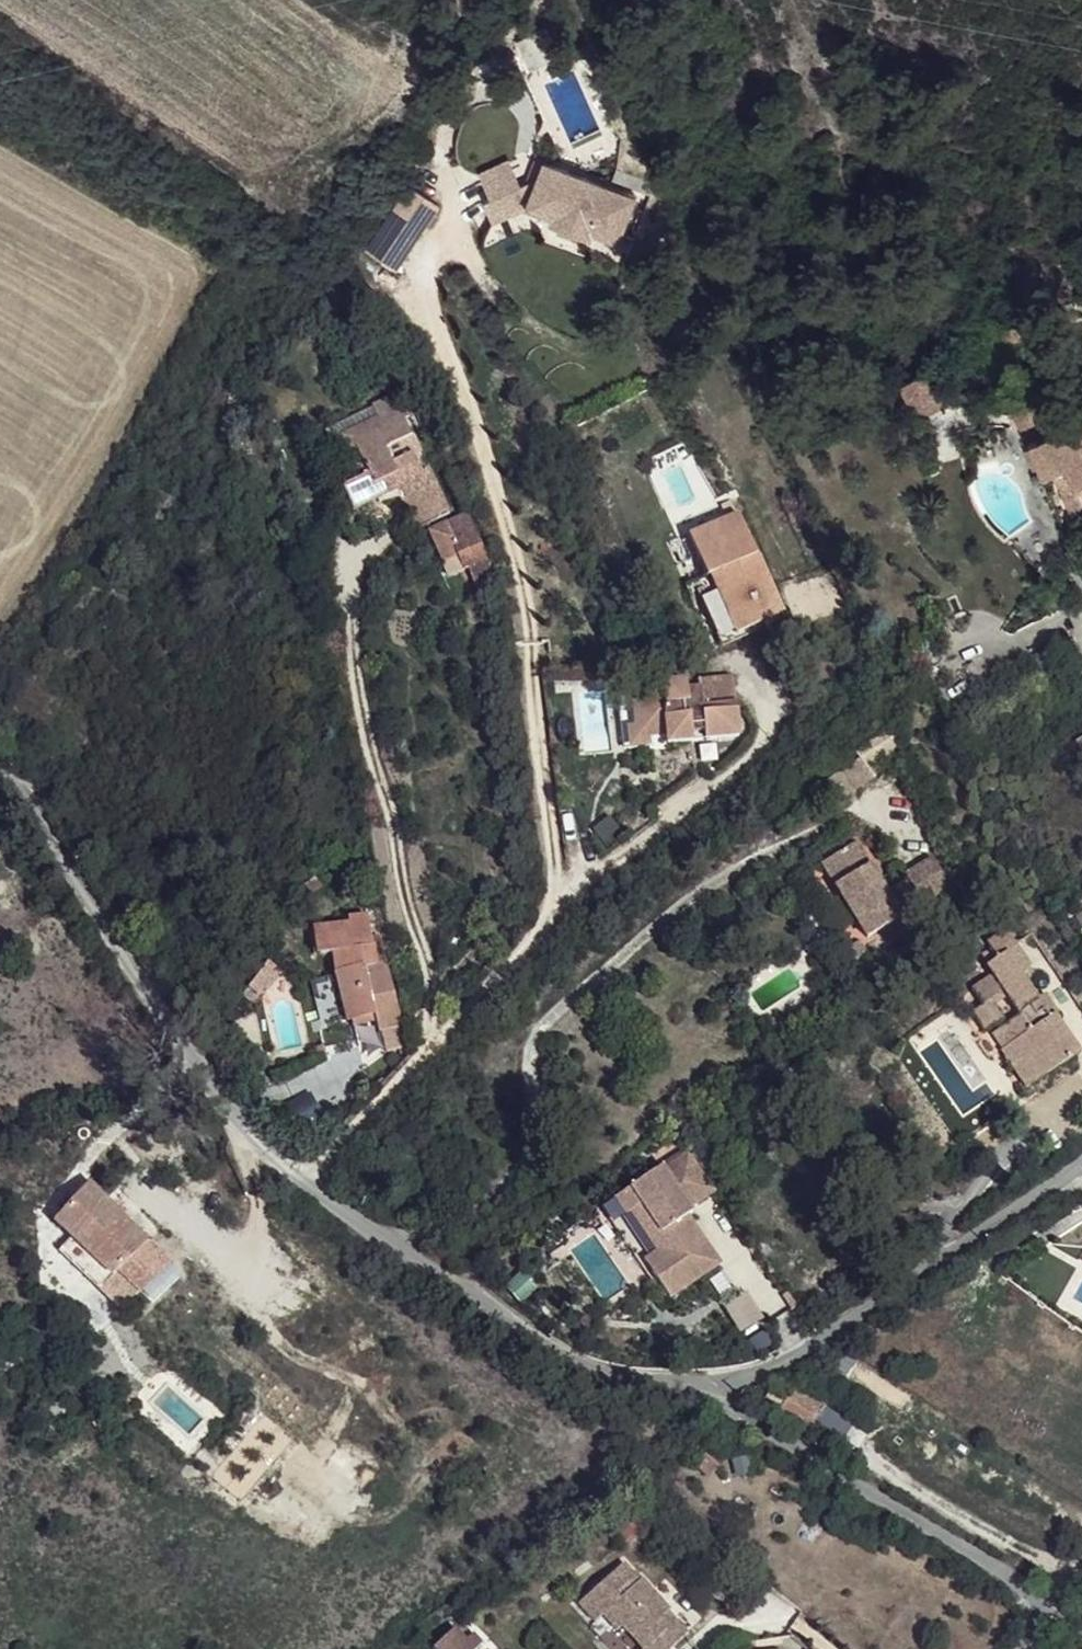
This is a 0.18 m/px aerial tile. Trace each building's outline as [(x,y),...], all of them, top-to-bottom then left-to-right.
[(508,160),(480,173),(492,199),(505,193),(520,187),(508,160)] [(536,160),(528,183),(536,179),(543,163),(536,160)] [(635,198),(543,162),(543,163),(536,179),(528,183),(520,187),(505,193),(514,212),(525,207),(551,217),(549,223),(589,239),(592,233),(617,243),(635,198)] [(492,199),(484,202),(493,222),(514,212),(505,193),(492,199)] [(1040,315),(1001,332),(999,352),(1021,345),(1020,340),(1030,336),(1035,348),(1050,341),(1040,315)] [(900,386),(908,399),(922,404),(936,397),(941,382),(933,368),(900,386)] [(1029,393),(1007,404),(1020,431),(1042,420),(1029,393)] [(400,498),(416,530),(450,514),(427,468),(421,471),(412,453),(391,463),(384,448),(411,435),(403,418),(396,403),(392,395),(372,405),(381,425),(350,439),(368,475),(341,488),(352,511),(365,505),(364,503),(375,497),(378,502),(393,499),(389,491),(396,488),(400,498)] [(402,399),(396,403),(403,418),(410,415),(402,399)] [(1059,516),(1081,506),(1081,507),(1081,427),(1073,431),(1071,426),(1028,445),(1059,516)] [(389,491),(393,499),(400,498),(396,488),(389,491)] [(1059,516),(1069,538),(1081,533),(1081,507),(1081,506),(1059,516)] [(439,527),(428,532),(442,562),(459,555),(465,568),(467,567),(486,558),(467,513),(439,527)] [(738,515),(688,537),(706,578),(711,576),(736,634),(782,614),(738,515)] [(426,526),(428,532),(439,527),(436,521),(426,526)] [(465,568),(459,555),(442,562),(448,576),(465,568)] [(492,556),(486,558),(467,567),(479,597),(495,584),(495,565),(492,556)] [(714,583),(696,591),(718,642),(736,634),(714,583)] [(663,691),(628,695),(630,717),(635,716),(637,733),(632,733),(634,748),(647,746),(646,735),(665,733),(666,744),(692,741),(690,729),(703,728),(703,733),(709,739),(738,736),(732,676),(697,680),(698,688),(686,690),(685,681),(663,684),(663,691)] [(628,695),(617,697),(623,749),(634,748),(632,733),(637,733),(635,716),(630,717),(628,695)] [(611,820),(595,833),(606,846),(622,833),(611,820)] [(907,880),(886,893),(877,878),(872,881),(865,870),(869,867),(855,843),(821,864),(867,938),(950,887),(932,858),(904,876),(907,880)] [(877,878),(869,867),(865,870),(872,881),(877,878)] [(1026,894),(1017,900),(1027,913),(1035,908),(1026,894)] [(371,940),(367,915),(347,918),(348,925),(315,929),(319,955),(338,952),(341,971),(334,973),(347,1021),(350,1020),(373,1014),(375,1020),(378,1031),(379,1030),(385,1051),(398,1047),(405,1045),(409,1044),(404,1020),(399,1021),(382,952),(380,938),(371,940)] [(1029,966),(1005,930),(986,943),(991,950),(981,956),(987,965),(986,966),(992,976),(971,990),(982,1006),(972,1013),(985,1032),(1002,1021),(991,1006),(1006,996),(1019,1016),(991,1035),(1001,1049),(1000,1050),(1010,1067),(1029,1054),(1044,1076),(1079,1052),(1053,1014),(1048,1018),(1036,1000),(1019,973),(1029,966)] [(860,943),(846,952),(855,966),(869,957),(860,943)] [(257,995),(277,969),(267,962),(247,988),(257,995)] [(313,980),(321,1019),(341,1015),(333,976),(313,980)] [(1044,994),(1036,1000),(1048,1018),(1053,1014),(1057,1013),(1044,994)] [(350,1020),(352,1026),(375,1020),(373,1014),(350,1020)] [(767,1024),(774,1034),(787,1025),(779,1015),(767,1024)] [(405,1045),(398,1047),(400,1054),(407,1051),(405,1045)] [(324,1054),(322,1046),(315,1047),(317,1055),(324,1054)] [(1044,1076),(1029,1054),(1010,1067),(1025,1088),(1044,1076)] [(948,1150),(940,1140),(931,1146),(938,1157),(948,1150)] [(660,1167),(615,1198),(626,1215),(630,1212),(641,1205),(676,1255),(651,1272),(668,1298),(719,1263),(687,1215),(691,1212),(688,1207),(714,1190),(706,1179),(717,1170),(701,1147),(690,1155),(688,1152),(662,1169),(660,1167)] [(88,1183),(54,1220),(72,1238),(60,1251),(100,1289),(111,1278),(119,1269),(142,1290),(165,1269),(143,1246),(148,1240),(88,1183)] [(676,1255),(641,1205),(630,1212),(657,1252),(643,1261),(651,1272),(676,1255)] [(560,1248),(549,1256),(555,1265),(566,1257),(560,1248)] [(142,1290),(119,1269),(111,1278),(133,1299),(142,1290)] [(519,1302),(532,1291),(519,1277),(506,1288),(519,1302)] [(792,1308),(796,1305),(787,1292),(783,1295),(792,1308)] [(745,1295),(727,1306),(741,1330),(760,1319),(745,1295)] [(14,1363),(0,1348),(0,1376),(14,1363)] [(824,1403),(794,1385),(786,1398),(771,1389),(766,1398),(771,1400),(766,1409),(807,1433),(824,1403)] [(694,1465),(708,1478),(719,1466),(705,1453),(694,1465)] [(672,1646),(673,1647),(689,1633),(688,1632),(687,1633),(669,1612),(670,1610),(642,1579),(639,1580),(624,1563),(578,1604),(595,1623),(602,1616),(616,1631),(622,1627),(642,1648),(669,1648),(672,1646)] [(483,1644),(473,1633),(466,1640),(454,1628),(432,1648),(433,1648),(478,1648),(483,1644)]
